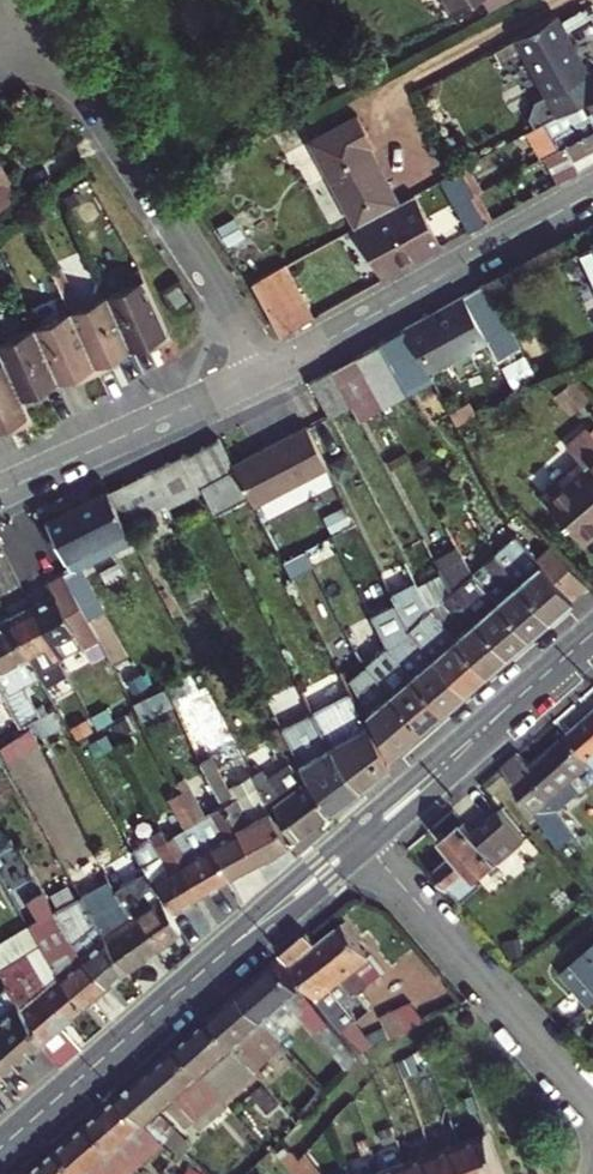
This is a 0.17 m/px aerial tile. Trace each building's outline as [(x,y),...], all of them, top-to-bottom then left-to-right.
[(556,15),(518,36),(558,114),(592,95),(592,68),(590,68),(584,71),(556,15)] [(558,114),(543,122),(555,145),(561,142),(592,127),(592,95),(558,114)] [(370,140),(355,114),(307,139),(353,225),(395,202),(364,144),(370,140)] [(592,155),(592,127),(561,142),(573,164),(592,155)] [(453,171),(437,180),(452,204),(468,195),(473,192),(459,168),(453,171)] [(9,195),(0,181),(0,201),(9,195)] [(395,202),(353,225),(381,276),(435,247),(420,220),(426,217),(413,193),(395,202)] [(468,195),(452,204),(467,228),(482,219),(468,195)] [(426,217),(420,220),(435,247),(440,244),(426,217)] [(578,260),(592,289),(592,252),(578,260)] [(141,271),(136,261),(126,266),(131,276),(141,271)] [(267,320),(306,297),(285,263),(246,287),(257,305),(263,313),(267,320)] [(141,271),(131,276),(105,288),(129,341),(145,333),(149,342),(169,333),(141,271)] [(186,293),(177,279),(165,287),(174,301),(186,293)] [(105,288),(81,298),(71,303),(99,365),(120,356),(115,347),(129,341),(105,288)] [(81,298),(77,289),(66,293),(71,303),(81,298)] [(71,303),(66,293),(57,298),(61,308),(71,303)] [(404,326),(406,329),(426,365),(427,368),(486,335),(463,293),(433,309),(404,326)] [(71,303),(61,308),(35,320),(59,372),(74,366),(78,375),(99,365),(71,303)] [(0,340),(5,350),(27,398),(48,389),(44,380),(59,372),(35,320),(7,332),(0,336),(0,339),(0,340)] [(426,365),(406,329),(389,338),(409,374),(426,365)] [(378,340),(354,353),(383,406),(407,393),(378,340)] [(0,352),(0,418),(9,414),(12,420),(32,411),(27,398),(5,350),(0,352)] [(354,353),(332,366),(329,367),(348,402),(357,419),(383,406),(354,353)] [(530,355),(509,366),(518,383),(539,372),(530,355)] [(348,402),(329,367),(306,378),(325,413),(348,402)] [(304,423),(235,459),(240,469),(251,490),(257,502),(326,466),(304,423)] [(565,446),(580,464),(542,496),(580,543),(592,531),(592,434),(587,427),(565,446)] [(235,459),(222,434),(186,451),(201,484),(203,488),(240,469),(235,459)] [(186,451),(185,450),(167,459),(185,492),(201,484),(186,451)] [(185,492),(167,459),(152,466),(167,497),(169,501),(185,492)] [(167,497),(152,466),(125,480),(140,510),(167,497)] [(240,469),(203,488),(214,510),(251,490),(240,469)] [(110,488),(111,490),(125,518),(140,510),(125,480),(110,488)] [(128,524),(125,518),(111,490),(51,521),(68,555),(128,524)] [(539,557),(521,535),(496,555),(550,619),(574,599),(539,557)] [(539,557),(574,599),(587,588),(553,546),(539,557)] [(439,567),(441,571),(451,591),(507,655),(529,637),(475,573),(464,554),(439,567)] [(475,573),(529,637),(550,619),(496,555),(475,573)] [(65,571),(50,579),(58,594),(33,606),(66,671),(73,667),(67,655),(85,645),(75,624),(90,616),(65,571)] [(441,571),(418,584),(431,608),(486,673),(507,655),(451,591),(441,571)] [(486,673),(431,608),(418,584),(416,580),(390,592),(395,600),(408,626),(465,691),(486,673)] [(372,612),(389,644),(444,709),(465,691),(408,626),(395,600),(372,612)] [(66,671),(33,606),(10,617),(30,655),(38,670),(52,663),(59,675),(66,671)] [(10,617),(0,623),(0,671),(30,655),(10,617)] [(444,709),(389,644),(368,662),(423,727),(444,709)] [(38,670),(30,655),(0,671),(0,689),(4,696),(15,690),(41,677),(38,670)] [(423,727),(368,662),(353,674),(392,753),(423,727)] [(314,718),(333,759),(355,791),(393,762),(389,755),(354,688),(314,718)] [(0,689),(0,721),(6,732),(18,724),(11,711),(4,696),(0,689)] [(23,704),(15,690),(4,696),(11,711),(23,704)] [(564,734),(587,762),(592,756),(592,709),(564,734)] [(284,741),(304,781),(327,812),(355,791),(333,759),(314,718),(284,741)] [(530,811),(587,762),(564,734),(527,766),(517,754),(500,769),(530,811)] [(266,784),(256,763),(248,766),(259,787),(266,784)] [(327,812),(304,781),(271,804),(292,839),(327,812)] [(173,797),(189,827),(170,838),(202,895),(230,879),(212,845),(184,791),(173,797)] [(240,799),(227,806),(240,834),(257,864),(288,847),(271,813),(254,822),(240,799)] [(466,900),(485,883),(480,878),(529,835),(500,801),(473,824),(468,819),(446,838),(456,851),(438,867),(466,900)] [(212,814),(225,838),(212,845),(230,879),(257,864),(240,834),(227,806),(212,814)] [(552,820),(546,812),(537,820),(549,834),(556,828),(550,821),(552,820)] [(150,877),(150,878),(158,874),(176,909),(202,895),(170,838),(150,849),(148,844),(135,851),(150,877)] [(156,889),(150,878),(150,877),(141,882),(148,894),(156,889)] [(105,901),(98,887),(82,897),(102,932),(108,927),(109,920),(100,904),(105,901)] [(81,1009),(109,987),(85,957),(58,911),(49,897),(22,912),(37,941),(57,977),(81,1009)] [(102,932),(82,897),(58,911),(85,957),(109,987),(126,973),(106,938),(102,932)] [(180,931),(160,897),(137,915),(157,950),(180,931)] [(116,909),(123,925),(106,938),(126,973),(157,950),(137,915),(128,899),(116,909)] [(374,956),(345,924),(320,946),(345,974),(361,993),(379,978),(382,975),(387,971),(385,969),(371,981),(361,969),(374,956)] [(335,983),(345,974),(320,946),(311,934),(310,932),(285,953),(348,1026),(350,1028),(363,1017),(335,983)] [(577,955),(566,965),(592,996),(592,941),(577,955)] [(385,969),(381,964),(374,956),(361,969),(371,981),(385,969)] [(297,995),(305,1004),(305,1011),(319,1028),(332,1016),(280,958),(246,988),(271,1017),(297,995)] [(63,1061),(77,1049),(60,1026),(81,1009),(57,977),(47,985),(28,962),(19,970),(24,977),(14,986),(47,1036),(63,1061)] [(14,986),(12,982),(0,993),(0,1078),(47,1036),(14,986)] [(246,988),(215,1014),(260,1067),(292,1041),(271,1017),(246,988)] [(385,1011),(393,1033),(426,1021),(419,1000),(385,1011)] [(215,1014),(185,1040),(225,1088),(246,1070),(256,1082),(266,1074),(260,1067),(215,1014)] [(359,1055),(342,1034),(332,1043),(349,1063),(359,1055)] [(446,1051),(456,1047),(451,1034),(441,1039),(446,1051)] [(194,1147),(162,1111),(181,1093),(200,1116),(213,1105),(229,1092),(225,1088),(185,1040),(128,1090),(182,1155),(183,1156),(186,1154),(194,1147)] [(320,1107),(293,1076),(280,1086),(309,1119),(320,1107)] [(182,1155),(128,1090),(95,1119),(134,1163),(144,1173),(146,1173),(150,1170),(138,1156),(141,1153),(131,1142),(128,1145),(125,1142),(141,1128),(172,1164),(182,1155)] [(292,1108),(276,1091),(267,1098),(282,1116),(292,1108)] [(213,1105),(200,1116),(205,1123),(218,1112),(213,1105)] [(95,1119),(68,1142),(95,1173),(144,1173),(134,1163),(95,1119)] [(492,1128),(463,1139),(476,1173),(511,1173),(492,1128)] [(463,1139),(436,1149),(446,1173),(476,1173),(463,1139)] [(68,1142),(31,1173),(95,1173),(68,1142)] [(436,1149),(410,1159),(415,1173),(446,1173),(436,1149)] [(384,1173),(415,1173),(410,1159),(382,1170),(384,1173)] [(245,1166),(234,1173),(252,1173),(245,1166)]
